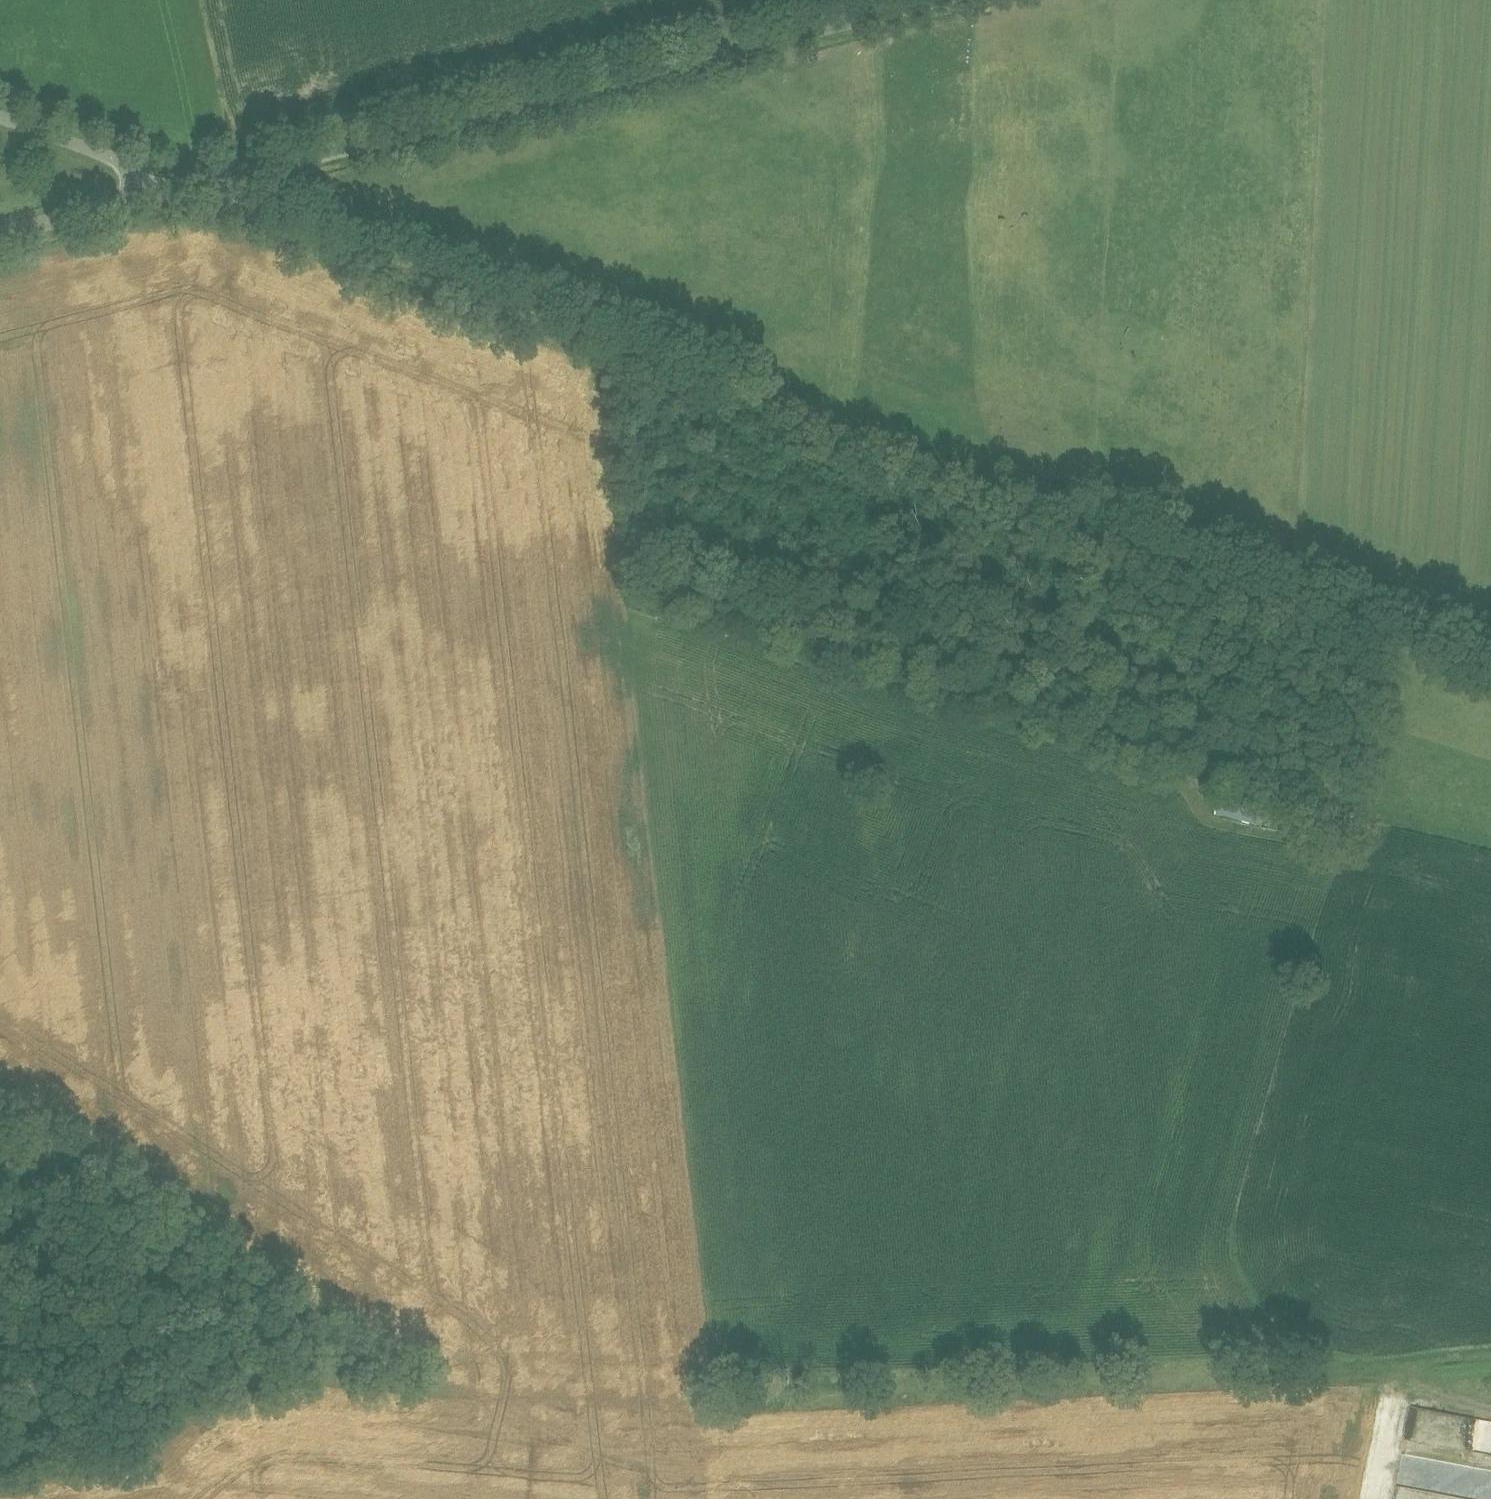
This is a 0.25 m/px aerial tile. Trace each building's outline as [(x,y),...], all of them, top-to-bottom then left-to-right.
[(1224,789),(1217,816),(1260,827),(1267,800),(1224,789)] [(1401,1486),(1444,1493),(1448,1469),(1405,1463),(1401,1486)]
